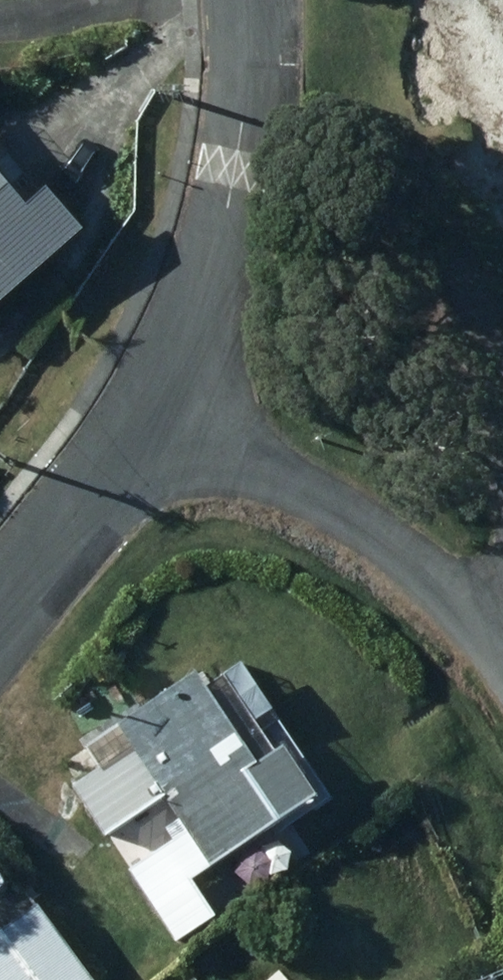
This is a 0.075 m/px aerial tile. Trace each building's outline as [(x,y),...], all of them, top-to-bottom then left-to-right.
[(114,238),(84,201),(55,223),(0,153),(0,328),(114,238)] [(107,726),(120,744),(62,785),(98,836),(141,805),(165,838),(118,872),(167,941),(207,913),(182,877),(301,792),(278,760),(287,754),(232,677),(219,687),(209,672),(190,685),(182,673),(107,726)] [(0,924),(0,979),(82,979),(26,905),(0,924)]
